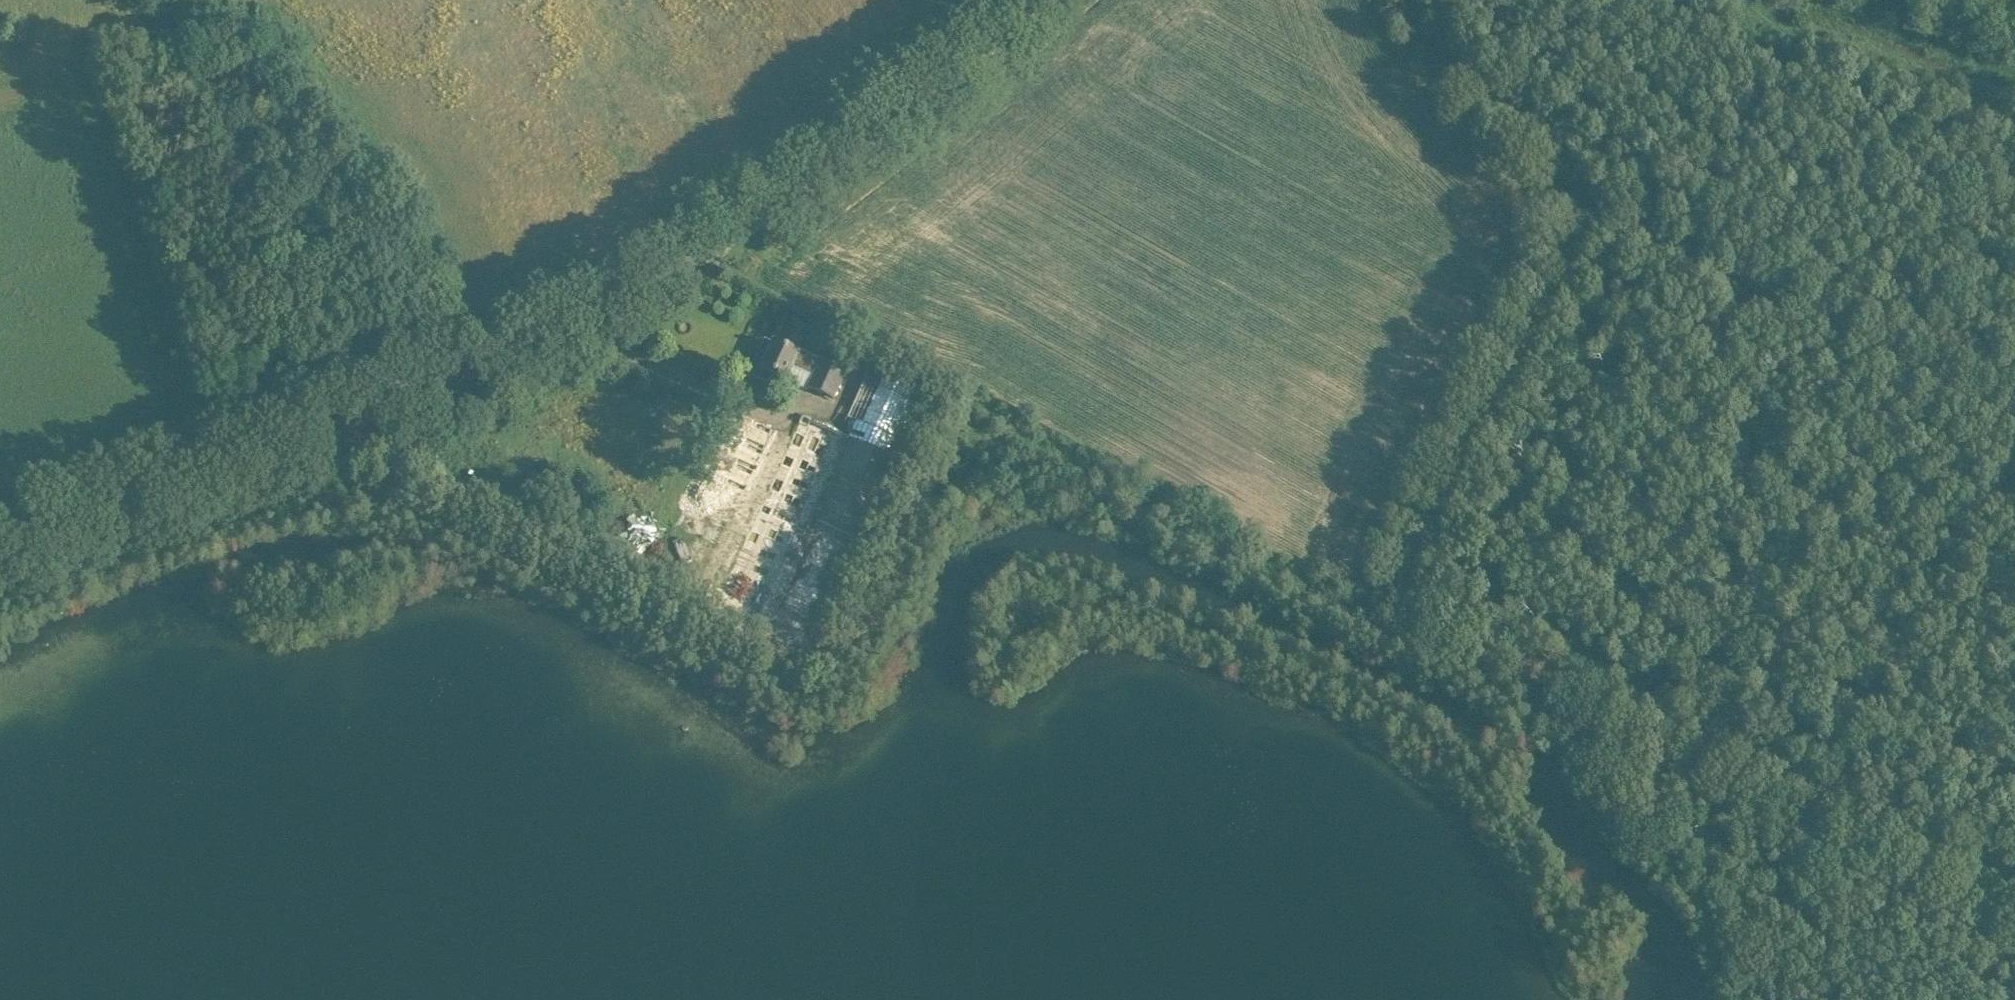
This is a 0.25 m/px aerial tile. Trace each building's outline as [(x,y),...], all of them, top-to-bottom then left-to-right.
[(775,377),(778,378),(807,391),(808,388),(834,399),(846,372),(821,360),(821,361),(788,346),(785,347),(784,348),(772,343),(767,353),(760,350),(759,351),(760,351),(751,369),(753,374),(765,380),(772,383),(775,377)] [(777,601),(840,436),(877,450),(896,401),(858,387),(841,433),(798,417),(734,585),(777,601)] [(754,494),(779,429),(734,412),(693,518),(715,527),(711,538),(719,542),(740,488),(754,494)]
